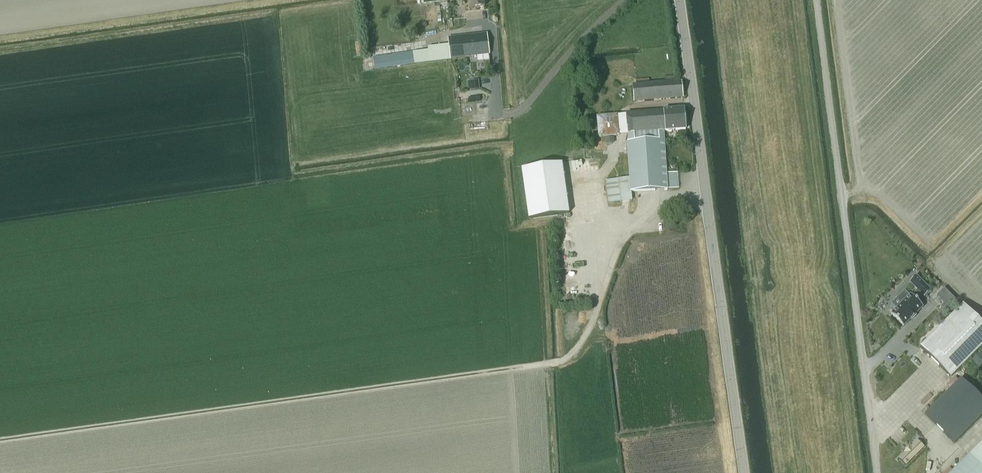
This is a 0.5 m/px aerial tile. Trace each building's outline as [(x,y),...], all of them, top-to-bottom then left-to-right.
[(484,0),(470,0),(471,8),(485,7),(484,0)] [(451,58),(453,58),(489,54),(487,34),(448,38),(449,45),(428,48),(429,50),(413,53),(413,52),(374,57),(375,70),(451,59),(451,58)] [(479,80),(468,81),(469,90),(480,89),(479,80)] [(683,98),(681,81),(633,85),(635,102),(683,98)] [(664,111),(626,114),(627,114),(628,135),(629,142),(627,142),(630,177),(631,192),(668,189),(678,188),(677,171),(667,172),(663,131),(666,130),(666,131),(686,129),(684,108),(664,110),(664,111)] [(618,114),(596,116),(598,138),(620,136),(620,135),(618,115),(618,114)] [(562,163),(522,169),(528,218),(529,219),(569,214),(562,163)] [(619,179),(606,180),(608,203),(622,201),(619,179)] [(896,309),(891,314),(903,326),(911,319),(912,320),(916,315),(916,314),(923,307),(916,300),(922,294),(925,297),(931,290),(916,275),(910,282),(918,290),(912,296),(911,294),(909,296),(905,291),(898,297),(892,304),(896,309)] [(937,296),(939,298),(944,304),(941,307),(945,311),(956,300),(944,288),(937,296)] [(967,361),(981,346),(981,323),(963,304),(920,347),(950,377),(967,361)] [(981,371),(981,353),(981,351),(972,360),(981,371)] [(926,414),(954,443),(981,415),(981,400),(961,379),(926,414)] [(905,452),(899,458),(906,465),(924,447),(917,440),(912,446),(911,445),(904,452),(905,452)] [(952,472),(981,472),(981,468),(970,455),(953,472),(952,472)]
